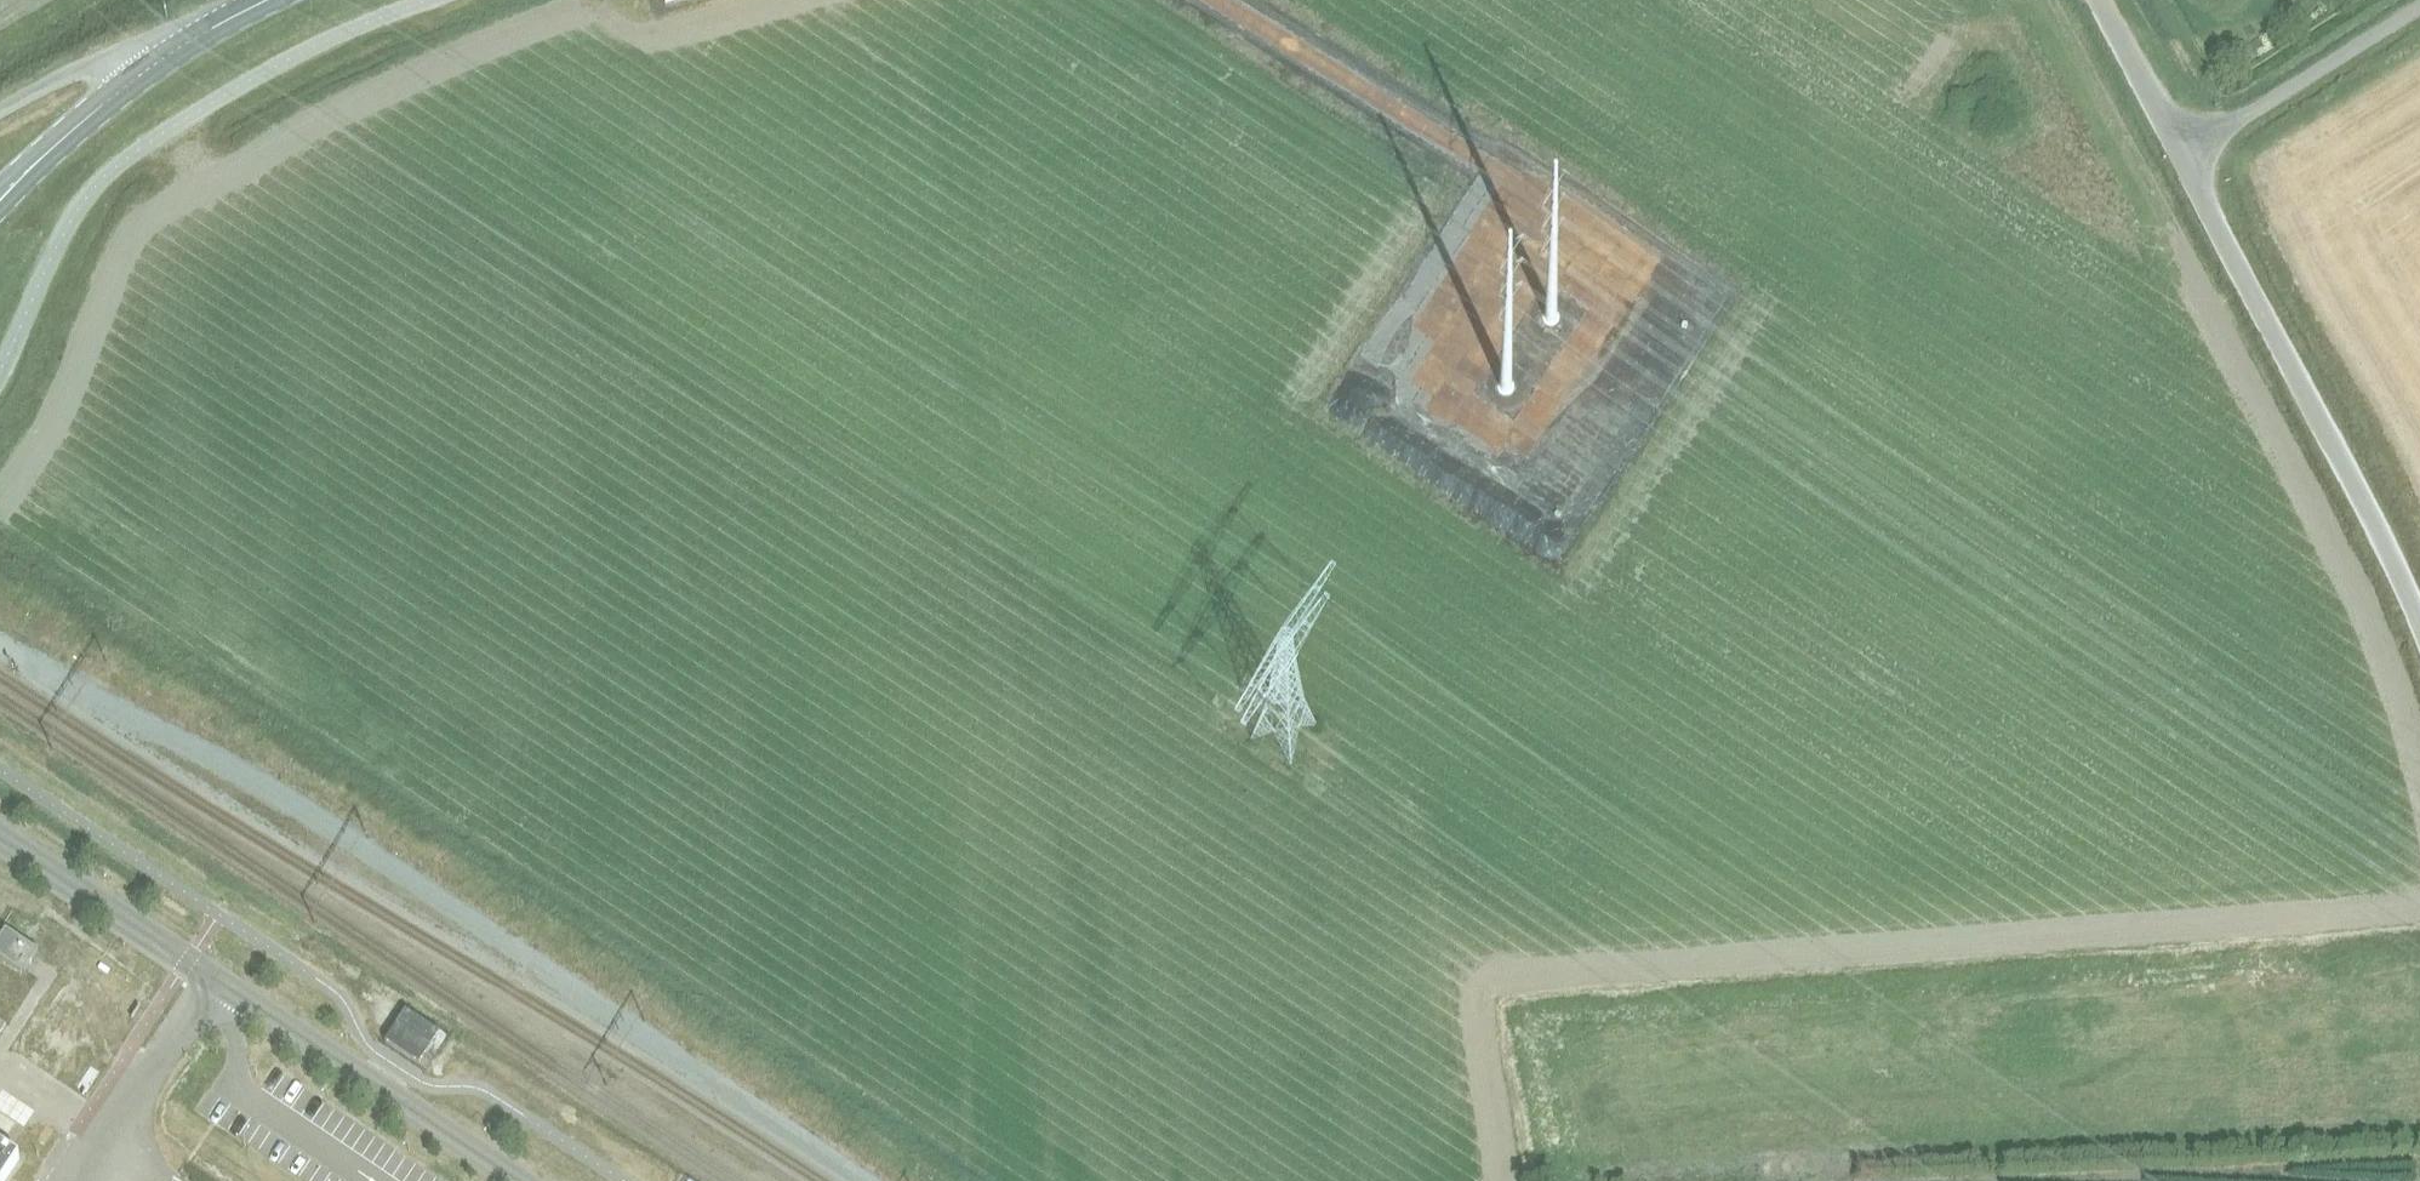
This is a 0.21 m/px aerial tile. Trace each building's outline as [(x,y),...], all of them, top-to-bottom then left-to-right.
[(0,942),(0,958),(24,974),(38,953),(7,932),(0,942)] [(420,1067),(432,1048),(398,1025),(385,1044),(420,1067)] [(20,1159),(0,1146),(0,1180),(6,1180),(20,1159)]
